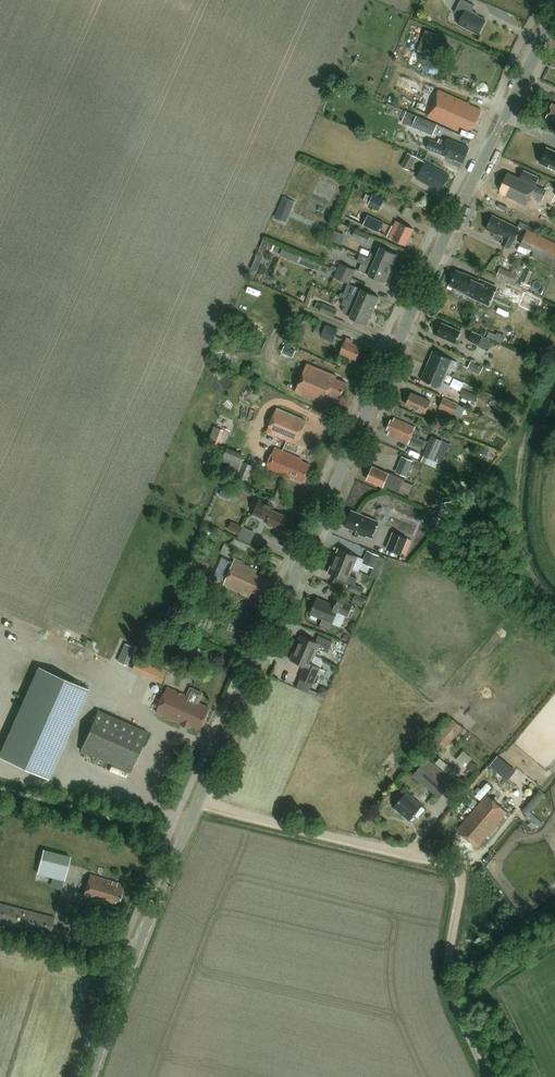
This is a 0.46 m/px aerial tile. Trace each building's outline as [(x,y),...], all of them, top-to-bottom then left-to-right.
[(462,0),(461,0),(454,13),(462,17),(458,25),(478,35),(486,21),(471,14),(475,7),(462,0)] [(427,56),(420,70),(438,77),(444,63),(427,56)] [(480,111),(471,107),(471,108),(468,106),(469,104),(439,91),(427,118),(457,132),(459,126),(468,130),(471,124),(474,125),(480,111)] [(406,112),(401,123),(432,136),(435,129),(437,125),(406,112)] [(463,164),(469,149),(446,140),(443,146),(430,140),(426,149),(463,164)] [(554,172),(554,152),(547,148),(540,164),(553,170),(553,171),(554,172)] [(407,153),(401,167),(409,171),(416,157),(407,153)] [(442,189),(449,176),(425,163),(416,179),(439,191),(440,188),(442,189)] [(543,201),(548,190),(536,186),(539,178),(523,171),(520,179),(507,173),(500,190),(503,192),(502,195),(527,206),(532,196),(543,201)] [(373,195),(368,205),(379,211),(384,201),(373,195)] [(508,224),(491,215),(484,229),(493,234),(492,236),(492,238),(493,240),(496,241),(498,241),(500,240),(501,238),(503,238),(500,245),(508,248),(511,242),(518,229),(508,224)] [(379,233),(383,223),(367,216),(363,225),(379,233)] [(405,246),(413,230),(400,223),(398,228),(393,226),(388,237),(405,246)] [(526,230),(519,244),(533,251),(531,257),(554,268),(554,244),(526,230)] [(331,241),(336,243),(340,233),(335,231),(331,241)] [(365,243),(368,237),(354,231),(351,236),(365,243)] [(263,240),(257,263),(263,265),(269,242),(263,240)] [(390,269),(396,256),(379,248),(376,255),(370,253),(367,258),(367,259),(390,269)] [(384,283),(390,269),(367,259),(367,258),(360,255),(357,262),(370,269),(367,276),(384,283)] [(339,265),(336,272),(351,279),(354,272),(339,265)] [(500,268),(497,273),(514,281),(517,276),(500,268)] [(527,284),(532,273),(526,270),(521,282),(527,284)] [(351,279),(336,272),(333,279),(348,286),(351,279)] [(457,293),(463,296),(465,295),(475,299),(482,283),(464,274),(464,275),(456,272),(450,286),(457,289),(456,291),(457,293)] [(353,295),(350,302),(372,312),(378,298),(361,291),(358,297),(353,295)] [(532,304),(535,296),(526,292),(523,299),(532,304)] [(366,326),(372,312),(350,302),(344,299),(341,305),(344,307),(342,311),(344,315),(350,318),(349,319),(366,326)] [(334,319),(337,312),(317,303),(314,311),(334,319)] [(313,334),(333,343),(338,330),(319,322),(313,334)] [(455,345),(460,332),(442,325),(437,337),(455,345)] [(468,341),(477,346),(485,350),(490,341),(482,337),(472,332),(468,341)] [(247,349),(251,339),(237,333),(233,344),(247,349)] [(355,361),(360,349),(351,345),(352,342),(346,340),(340,354),(355,361)] [(454,368),(457,363),(433,352),(426,367),(445,375),(449,366),(454,368)] [(471,362),(467,369),(480,375),(483,368),(471,362)] [(339,400),(346,385),(336,380),(337,377),(307,364),(295,393),(325,406),(329,396),(339,400)] [(442,382),(445,375),(426,367),(421,380),(445,390),(447,385),(442,382)] [(478,396),(463,390),(460,396),(471,401),(475,403),(478,396)] [(425,414),(430,402),(412,395),(407,406),(425,414)] [(458,405),(443,399),(438,410),(453,417),(458,405)] [(297,445),(306,422),(276,410),(267,433),(297,445)] [(424,450),(427,442),(419,439),(421,435),(419,434),(420,431),(415,428),(416,427),(395,418),(393,423),(390,421),(386,430),(389,431),(387,435),(408,445),(409,444),(416,447),(416,446),(424,450)] [(223,431),(214,427),(207,444),(216,448),(223,431)] [(425,463),(436,468),(438,463),(441,464),(444,456),(437,453),(442,441),(432,437),(423,456),(427,458),(425,463)] [(487,458),(490,450),(483,447),(480,455),(487,458)] [(302,484),(309,468),(300,464),(301,461),(275,449),(266,470),(288,480),(289,478),(302,484)] [(244,460),(225,452),(218,470),(250,483),(255,468),(243,463),(244,460)] [(410,466),(399,461),(395,473),(406,477),(410,466)] [(388,475),(372,468),(367,481),(376,484),(377,486),(380,487),(381,486),(383,487),(384,487),(399,493),(405,479),(390,473),(389,475),(388,475)] [(221,490),(231,494),(234,488),(224,484),(221,490)] [(281,531),(286,518),(270,511),(272,507),(258,501),(251,516),(266,522),(265,524),(266,524),(266,526),(271,528),(272,527),(281,531)] [(379,523),(351,512),(345,527),(353,531),(353,533),(358,536),(365,538),(366,537),(372,539),(379,523)] [(238,536),(241,528),(229,523),(226,531),(238,536)] [(401,555),(401,553),(403,549),(408,551),(412,541),(407,539),(407,538),(393,532),(386,549),(401,555)] [(339,550),(334,563),(352,571),(357,558),(339,550)] [(367,551),(362,563),(373,568),(379,556),(367,551)] [(376,580),(386,559),(379,556),(373,568),(369,577),(376,580)] [(260,597),(267,581),(255,576),(257,571),(242,564),(243,563),(235,559),(224,585),(250,596),(251,593),(260,597)] [(352,571),(334,563),(329,574),(352,583),(356,585),(359,579),(351,576),(353,571),(352,571)] [(352,583),(349,590),(361,596),(364,588),(356,585),(352,583)] [(365,599),(355,594),(352,603),(362,607),(365,599)] [(347,617),(352,606),(338,600),(335,607),(318,600),(311,615),(322,620),(320,626),(330,630),(332,624),(337,613),(347,617)] [(314,656),(318,649),(328,653),(333,642),(318,636),(315,642),(301,636),(295,648),(314,656)] [(93,642),(88,640),(84,647),(90,649),(93,642)] [(133,647),(126,644),(118,662),(125,665),(133,647)] [(311,664),(314,656),(295,648),(290,660),(305,667),(300,679),(313,684),(320,668),(311,664)] [(140,671),(144,661),(137,658),(133,669),(140,671)] [(88,689),(39,667),(0,753),(0,758),(48,780),(88,689)] [(196,677),(199,669),(192,667),(189,675),(196,677)] [(325,698),(329,690),(321,687),(317,695),(325,698)] [(201,694),(189,689),(185,697),(165,688),(154,713),(179,724),(180,722),(189,727),(197,730),(207,709),(196,704),(201,694)] [(80,751),(130,773),(148,733),(98,711),(80,751)] [(459,725),(453,720),(435,741),(441,746),(459,725)] [(432,743),(422,754),(427,758),(429,760),(439,749),(432,743)] [(467,766),(474,757),(465,750),(458,759),(467,766)] [(440,800),(454,781),(427,758),(411,776),(440,800)] [(471,762),(466,768),(473,774),(478,767),(471,762)] [(417,821),(425,812),(404,794),(392,809),(408,823),(412,818),(415,821),(417,821)] [(488,796),(457,830),(477,848),(508,814),(488,796)] [(43,851),(37,873),(64,880),(70,858),(43,851)] [(119,902),(124,885),(90,875),(83,898),(105,904),(106,903),(114,906),(116,901),(119,902)] [(54,918),(0,905),(0,923),(50,936),(54,918)]
